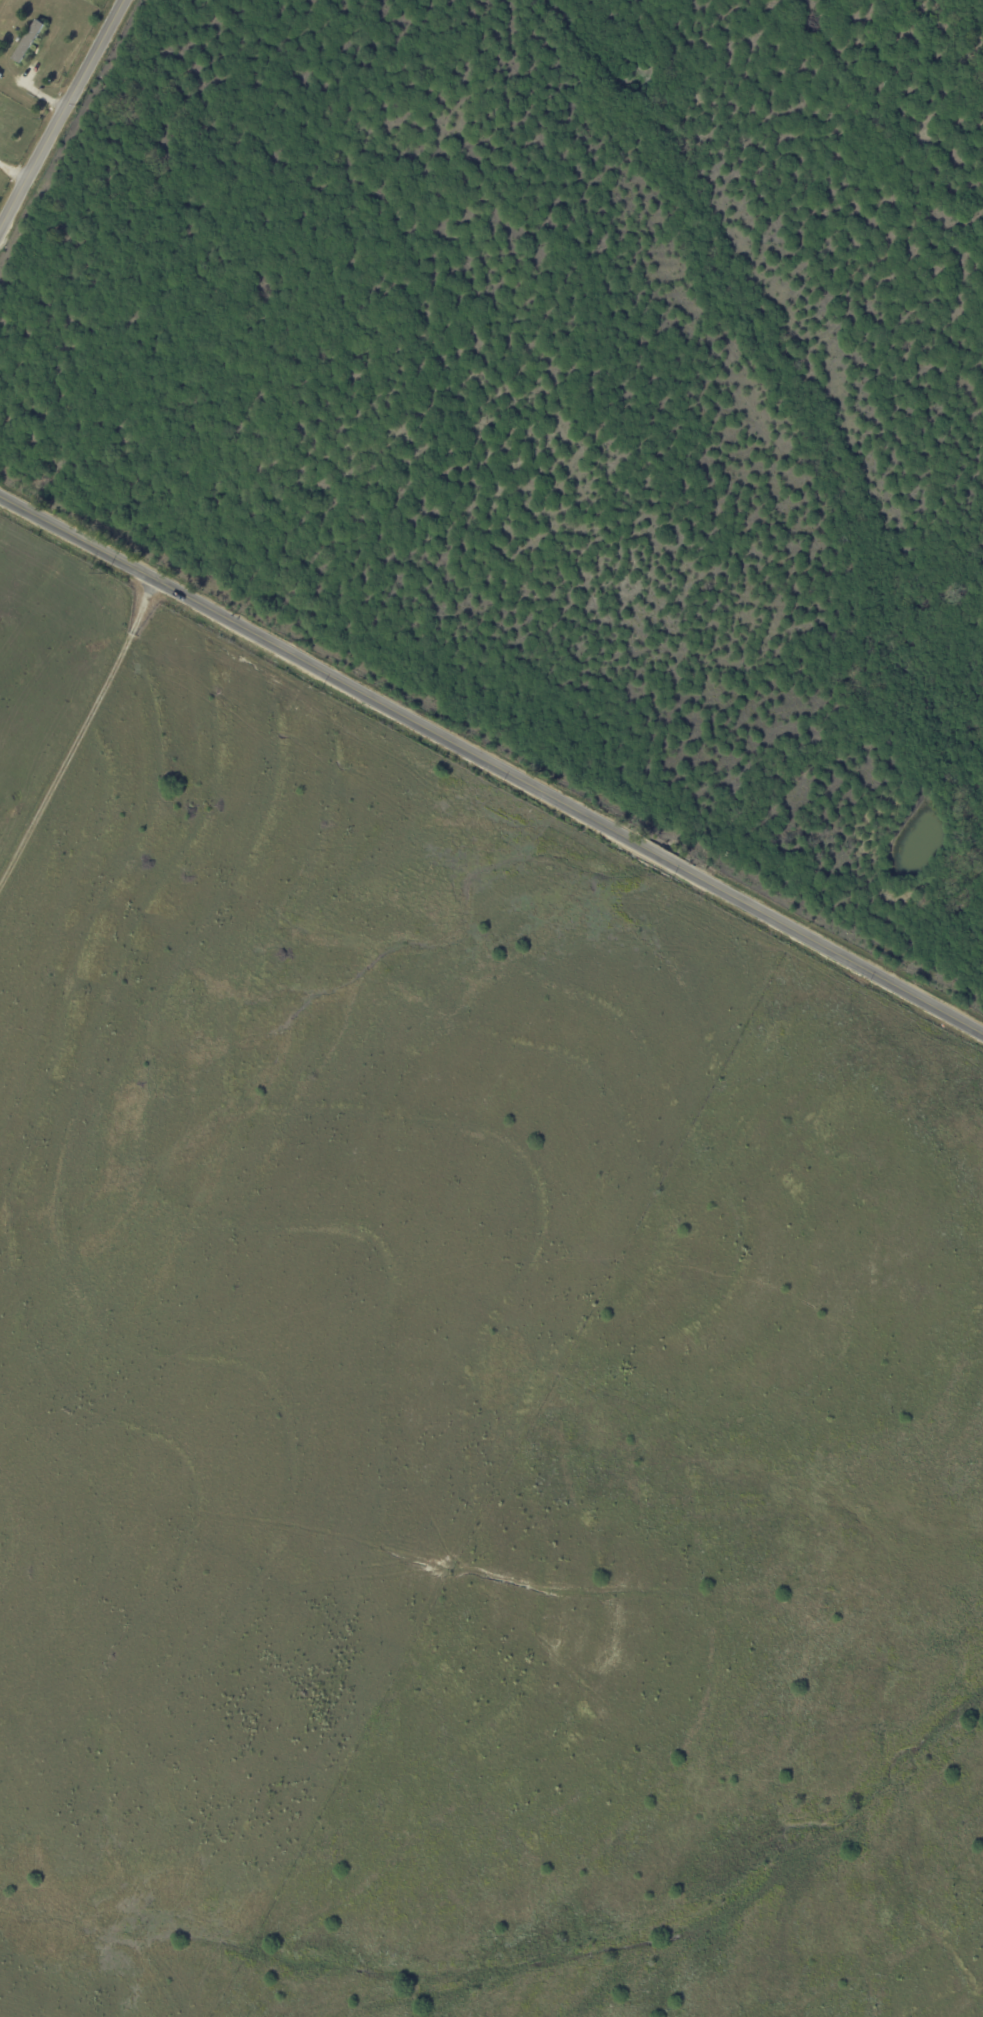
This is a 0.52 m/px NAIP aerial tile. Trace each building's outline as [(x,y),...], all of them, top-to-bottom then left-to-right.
[(35,42),(21,63),(13,58),(37,20),(45,25),(35,42)]
